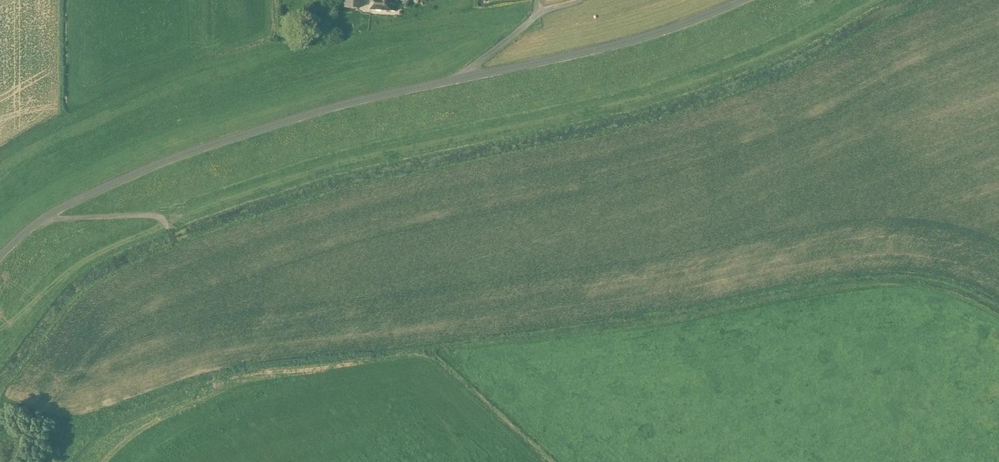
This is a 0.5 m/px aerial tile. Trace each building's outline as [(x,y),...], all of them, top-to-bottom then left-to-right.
[(360,10),(361,0),(345,0),(344,8),(360,10)] [(370,9),(396,11),(397,0),(371,0),(370,9)]
